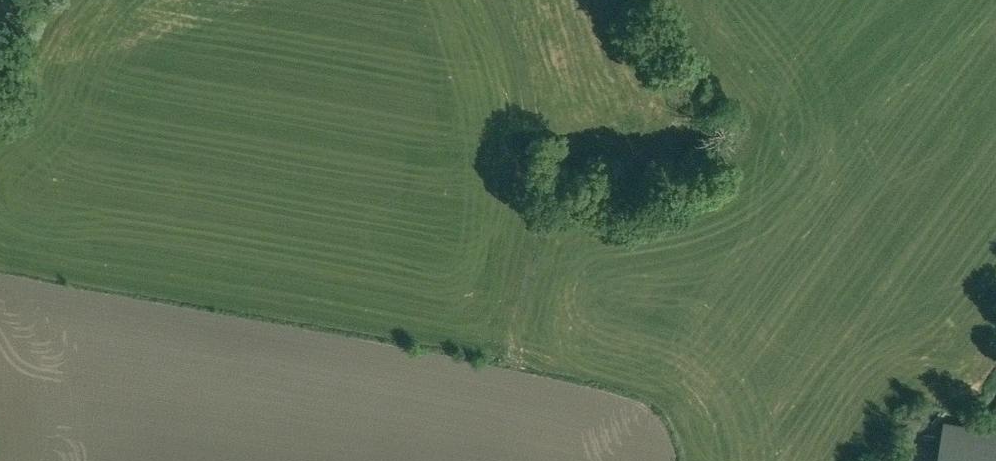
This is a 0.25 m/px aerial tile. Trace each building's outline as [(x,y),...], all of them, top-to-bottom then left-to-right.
[(937,460),(995,460),(995,434),(943,425),(937,460)]
